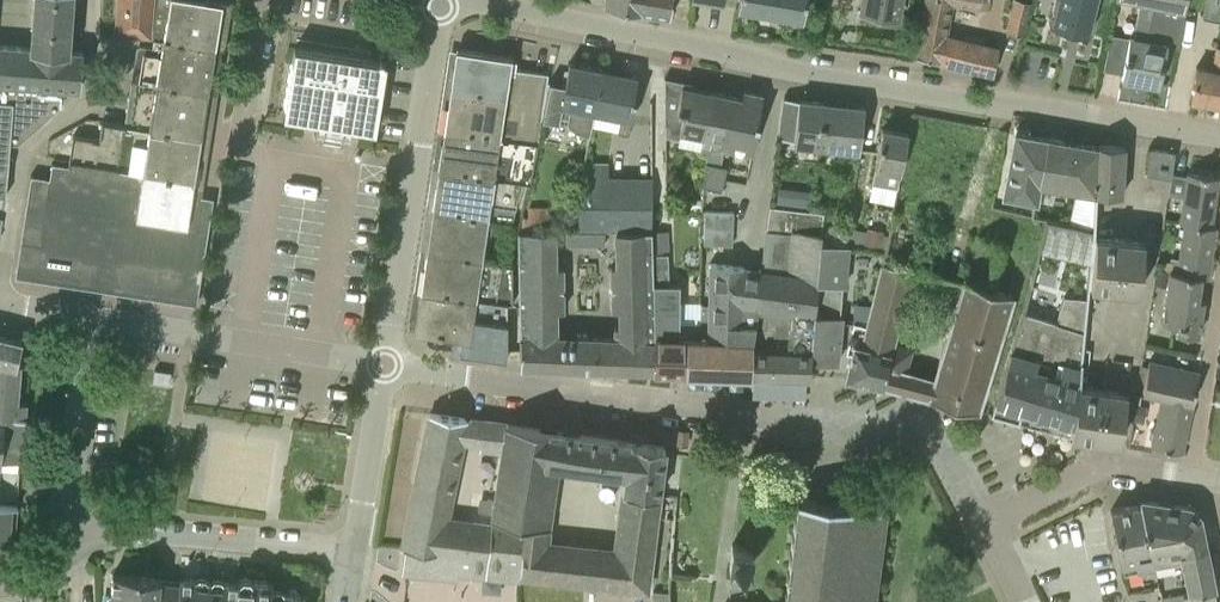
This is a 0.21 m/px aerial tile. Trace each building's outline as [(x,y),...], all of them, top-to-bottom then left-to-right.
[(6,196),(9,149),(10,141),(17,142),(63,102),(64,88),(80,89),(83,51),(69,50),(69,48),(68,48),(68,47),(68,42),(69,42),(69,41),(70,41),(73,0),(33,0),(30,46),(0,44),(0,194),(6,196)] [(149,34),(152,0),(120,0),(117,32),(149,34)] [(216,43),(222,2),(211,0),(157,0),(152,38),(153,38),(163,39),(216,43)] [(609,7),(670,16),(672,0),(611,0),(610,5),(609,5),(609,7)] [(804,17),(807,0),(738,0),(737,6),(804,17)] [(861,12),(897,19),(900,0),(863,0),(861,12)] [(915,55),(939,59),(992,72),(999,44),(944,31),(950,1),(987,7),(988,0),(926,0),(915,55)] [(1050,24),(1089,34),(1097,0),(1056,0),(1050,24)] [(1185,12),(1187,0),(1121,0),(1163,8),(1185,12)] [(1202,17),(1219,21),(1219,0),(1206,0),(1202,17)] [(1121,76),(1159,83),(1166,45),(1178,47),(1185,12),(1163,8),(1159,24),(1151,23),(1147,40),(1129,36),(1121,76)] [(216,43),(163,39),(153,38),(152,45),(139,43),(134,80),(156,84),(208,93),(216,43)] [(1190,99),(1219,104),(1219,47),(1215,46),(1211,69),(1197,67),(1190,99)] [(350,137),(351,136),(352,127),(375,130),(386,62),(294,47),(283,115),(316,121),(314,131),(350,137)] [(510,67),(512,57),(460,49),(460,50),(462,50),(456,89),(454,89),(454,90),(456,90),(451,118),(450,129),(448,129),(448,130),(450,131),(449,133),(536,149),(537,149),(541,123),(542,117),(548,118),(555,82),(547,81),(548,73),(510,67)] [(589,135),(594,109),(602,69),(569,62),(565,84),(555,82),(548,118),(567,122),(567,120),(570,126),(574,129),(576,132),(583,134),(589,135)] [(637,76),(602,69),(594,109),(622,114),(618,134),(630,136),(636,97),(633,97),(637,76)] [(666,78),(664,78),(663,122),(665,123),(665,136),(679,139),(680,132),(704,136),(712,91),(690,87),(691,83),(690,82),(689,86),(666,82),(666,78)] [(208,93),(156,84),(134,80),(126,124),(149,127),(185,136),(201,139),(203,123),(208,93)] [(712,91),(708,115),(704,143),(755,151),(760,119),(759,119),(763,92),(744,89),(742,96),(712,91)] [(820,101),(784,97),(779,137),(795,139),(795,144),(814,146),(820,101)] [(864,106),(820,101),(814,146),(859,151),(864,106)] [(201,139),(185,136),(149,127),(126,124),(102,120),(99,139),(73,135),(69,160),(161,174),(194,180),(201,139)] [(908,132),(882,127),(872,183),(883,185),(887,167),(898,169),(908,132)] [(1015,131),(1004,196),(1034,200),(1037,186),(1038,185),(1046,137),(1015,131)] [(530,183),(536,149),(449,133),(444,169),(442,169),(442,171),(444,171),(443,174),(521,188),(523,182),(530,183)] [(1096,145),(1046,137),(1038,185),(1037,186),(1095,197),(1095,192),(1098,145),(1096,145)] [(1098,144),(1098,145),(1095,192),(1122,194),(1124,145),(1098,144)] [(1169,176),(1169,173),(1174,152),(1150,148),(1144,172),(1169,176)] [(185,301),(201,199),(201,197),(201,196),(200,195),(199,193),(198,193),(197,192),(196,191),(159,186),(161,174),(69,160),(68,166),(72,167),(71,176),(50,173),(49,177),(31,175),(15,275),(185,301)] [(721,190),(726,167),(705,162),(703,187),(721,190)] [(614,230),(651,229),(649,179),(605,180),(605,166),(577,167),(580,230),(604,230),(614,230)] [(1169,173),(1169,176),(1171,177),(1168,194),(1183,196),(1179,222),(1182,222),(1181,229),(1214,234),(1215,226),(1211,225),(1218,176),(1187,171),(1187,176),(1169,173)] [(436,211),(438,211),(487,220),(487,217),(511,220),(521,188),(443,174),(438,209),(436,209),(436,211)] [(791,206),(808,208),(810,190),(793,188),(791,206)] [(527,215),(520,215),(521,229),(556,229),(555,215),(548,215),(548,205),(527,205),(527,215)] [(815,311),(817,281),(820,240),(823,212),(770,205),(760,265),(757,265),(751,303),(749,373),(808,375),(810,360),(815,311)] [(734,210),(705,209),(703,242),(732,244),(734,210)] [(481,259),(487,220),(438,211),(432,250),(430,250),(430,251),(432,252),(480,262),(481,259)] [(1075,258),(1086,229),(1050,216),(1040,244),(1075,258)] [(880,247),(883,229),(867,227),(866,230),(864,245),(880,247)] [(652,370),(651,229),(614,230),(615,265),(610,265),(611,309),(617,309),(618,324),(608,324),(608,337),(556,335),(557,308),(564,309),(563,266),(557,266),(556,229),(521,229),(518,229),(519,278),(520,365),(558,366),(558,365),(575,366),(575,367),(652,370)] [(669,229),(651,229),(652,370),(652,371),(682,371),(683,336),(696,336),(696,322),(679,321),(680,282),(668,281),(668,252),(669,252),(669,229)] [(1214,234),(1181,229),(1178,251),(1211,255),(1214,234)] [(604,245),(604,230),(580,230),(570,231),(570,246),(604,245)] [(1092,235),(1086,287),(1138,293),(1144,241),(1092,235)] [(844,284),(848,244),(820,240),(817,281),(842,284),(844,284)] [(1174,274),(1200,277),(1200,276),(1208,277),(1211,255),(1178,251),(1174,274)] [(513,303),(512,264),(481,259),(480,262),(432,252),(426,290),(424,290),(424,291),(426,292),(507,307),(507,303),(513,303)] [(705,263),(705,302),(701,302),(700,322),(696,322),(696,336),(683,336),(682,371),(749,373),(751,303),(757,265),(739,263),(705,263)] [(882,263),(866,324),(861,343),(890,350),(882,384),(908,391),(909,389),(923,393),(926,394),(926,396),(977,409),(983,386),(1012,294),(963,279),(934,377),(907,370),(914,346),(894,340),(912,269),(882,263)] [(1165,286),(1167,273),(1157,272),(1155,285),(1165,286)] [(1200,277),(1174,274),(1167,273),(1161,319),(1184,322),(1183,333),(1198,335),(1203,299),(1197,298),(1200,277)] [(815,311),(839,314),(842,284),(817,281),(815,311)] [(507,358),(507,307),(426,292),(420,327),(420,330),(418,330),(418,332),(461,338),(460,350),(459,350),(459,351),(507,358)] [(997,391),(996,391),(990,413),(1018,421),(1019,420),(1023,421),(1040,359),(1056,364),(1061,349),(1082,354),(1082,348),(1087,298),(1064,296),(1056,321),(1023,310),(1012,348),(997,391)] [(810,360),(837,362),(841,314),(839,314),(815,311),(810,360)] [(845,377),(882,384),(890,350),(861,343),(866,324),(855,321),(854,320),(848,342),(852,342),(845,377)] [(3,463),(3,457),(21,459),(26,402),(17,401),(20,362),(17,362),(17,360),(22,340),(0,335),(0,463),(3,463)] [(1082,354),(1079,383),(1086,384),(1090,349),(1082,348),(1082,354)] [(1040,359),(1023,421),(1068,434),(1075,383),(1079,383),(1082,354),(1061,349),(1056,364),(1040,359)] [(1162,394),(1193,400),(1199,371),(1149,361),(1143,391),(1162,394)] [(153,382),(168,384),(170,371),(155,369),(153,382)] [(1119,442),(1119,441),(1126,389),(1086,384),(1079,383),(1075,383),(1068,434),(1071,435),(1119,442)] [(1151,444),(1181,451),(1193,400),(1162,394),(1151,444)] [(1139,405),(1136,418),(1143,419),(1147,407),(1139,405)] [(430,412),(403,547),(407,548),(407,549),(402,572),(425,577),(425,575),(457,579),(458,574),(519,580),(519,579),(520,573),(527,574),(536,532),(481,523),(451,518),(464,441),(467,418),(467,417),(430,412)] [(479,451),(504,455),(508,423),(506,423),(484,420),(484,421),(480,443),(479,451)] [(541,428),(508,423),(504,455),(493,517),(538,524),(536,532),(527,574),(644,589),(665,446),(578,433),(578,435),(562,432),(562,431),(557,430),(557,432),(540,430),(541,428)] [(702,433),(689,432),(688,446),(701,448),(702,433)] [(837,490),(835,490),(835,492),(819,489),(819,488),(817,488),(816,499),(797,497),(783,601),(876,601),(887,508),(836,502),(837,490)] [(477,512),(491,513),(492,498),(479,496),(477,512)] [(1161,597),(1162,601),(1217,601),(1199,514),(1189,505),(1189,506),(1140,499),(1139,500),(1140,503),(1144,503),(1158,564),(1163,563),(1160,556),(1181,551),(1188,578),(1190,589),(1161,597)] [(15,543),(18,505),(0,503),(0,542),(15,543)] [(1123,573),(1147,568),(1158,564),(1144,503),(1140,503),(1139,504),(1110,509),(1123,573)] [(113,573),(111,598),(125,599),(125,601),(303,601),(304,593),(284,591),(283,597),(277,596),(272,590),(273,590),(271,589),(272,581),(252,579),(251,584),(240,583),(241,578),(237,577),(237,582),(231,581),(223,580),(222,586),(211,585),(212,579),(207,579),(206,584),(195,584),(196,578),(180,576),(179,582),(159,580),(159,577),(113,573)] [(669,590),(653,590),(653,601),(669,601),(669,590)]
